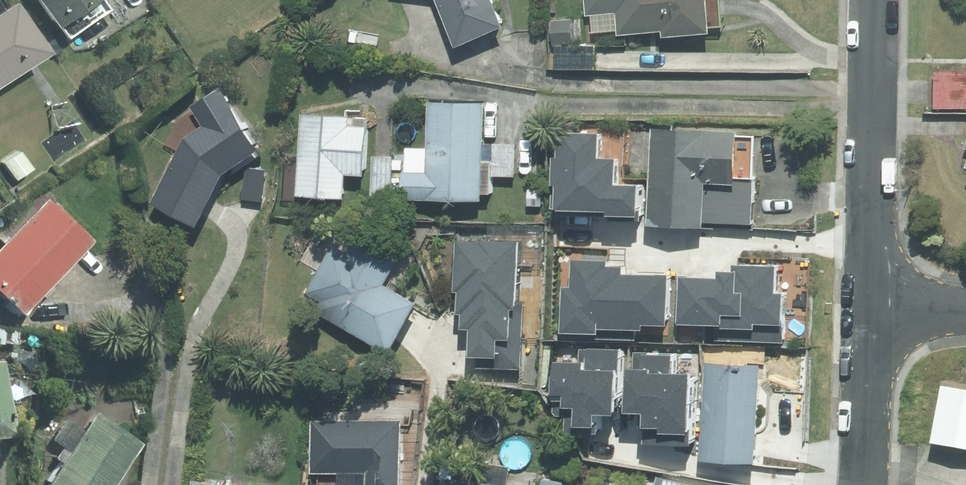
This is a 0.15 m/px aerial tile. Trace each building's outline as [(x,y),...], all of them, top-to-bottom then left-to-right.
[(71,39),(111,10),(103,0),(42,0),(71,39)] [(454,46),(500,27),(489,0),(435,0),(454,46)] [(585,16),(590,15),(591,33),(615,31),(616,36),(660,32),(660,38),(708,34),(707,28),(720,27),(718,0),(584,0),(585,16)] [(51,47),(23,5),(0,20),(0,81),(51,47)] [(594,69),(594,46),(554,45),(554,68),(594,69)] [(934,72),(933,109),(965,109),(965,73),(934,72)] [(194,225),(219,175),(257,152),(218,89),(190,107),(202,127),(182,139),(150,203),(194,225)] [(405,148),(404,200),(479,202),(480,194),(489,194),(489,176),(490,145),(481,145),(482,104),(428,103),(427,149),(405,148)] [(364,119),(300,115),(295,196),(340,199),(342,174),(360,175),(364,119)] [(735,133),(651,129),(647,223),(701,226),(701,222),(749,224),(753,137),(734,137),(735,133)] [(601,158),(601,133),(552,132),(550,210),(604,211),(604,216),(634,217),(634,215),(643,215),(643,185),(619,184),(619,158),(601,158)] [(514,146),(490,145),(489,176),(513,177),(514,146)] [(390,157),(371,157),(370,198),(389,198),(390,157)] [(265,170),(245,168),(241,199),(261,202),(265,170)] [(50,201),(0,254),(0,288),(27,314),(94,242),(50,201)] [(313,313),(387,352),(413,304),(377,285),(391,259),(353,239),(345,255),(329,246),(304,293),(319,302),(313,313)] [(467,329),(466,357),(475,358),(475,369),(521,371),(524,302),(514,301),(517,243),(454,241),(452,291),(456,291),(455,312),(460,313),(459,329),(467,329)] [(606,261),(569,260),(568,287),(560,287),(559,333),(564,333),(564,339),(634,341),(635,330),(638,330),(638,324),(664,325),(666,277),(620,275),(620,267),(606,267),(606,261)] [(716,279),(677,278),(676,324),(715,325),(715,341),(780,343),(782,294),(773,294),(774,267),(732,266),(731,273),(716,272),(716,279)] [(623,413),(624,350),(581,349),(580,364),(558,363),(557,395),(566,396),(565,408),(577,408),(576,427),(601,427),(601,412),(623,413)] [(696,442),(698,353),(633,352),(632,410),(641,410),(640,441),(696,442)] [(19,434),(8,359),(0,360),(0,437),(19,434)] [(757,367),(704,363),(698,461),(751,464),(757,367)] [(930,442),(965,449),(965,390),(941,386),(930,442)] [(145,445),(100,414),(87,432),(69,419),(54,441),(65,448),(58,458),(67,464),(53,484),(118,484),(145,445)] [(318,484),(398,484),(399,423),(311,422),(310,474),(318,474),(318,484)] [(440,484),(505,484),(508,468),(453,460),(450,480),(441,478),(440,484)] [(656,476),(654,484),(689,484),(656,476)]
